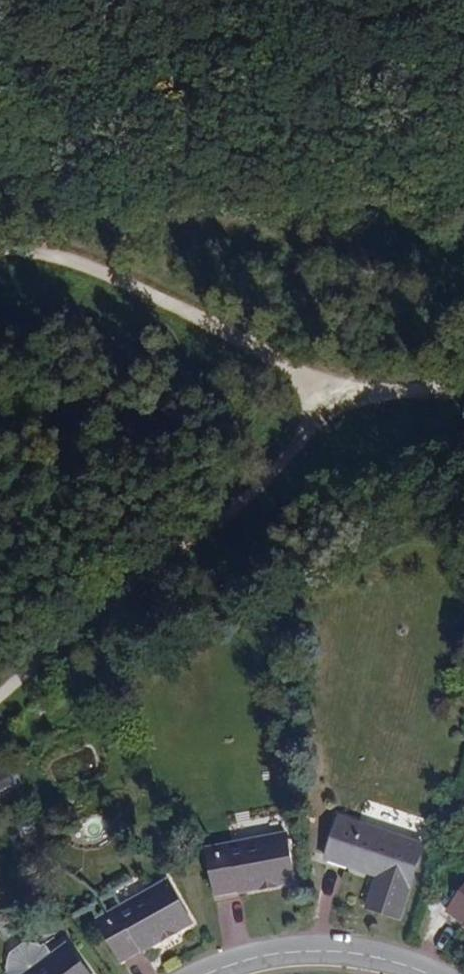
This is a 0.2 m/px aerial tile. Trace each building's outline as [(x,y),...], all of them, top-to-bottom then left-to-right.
[(339,817),(325,861),(375,878),(365,908),(399,919),(423,845),(339,817)] [(205,850),(214,893),(293,878),(286,835),(205,850)] [(168,882),(98,922),(119,960),(189,920),(168,882)] [(447,911),(463,924),(463,887),(447,911)] [(66,945),(28,973),(87,973),(66,945)]
